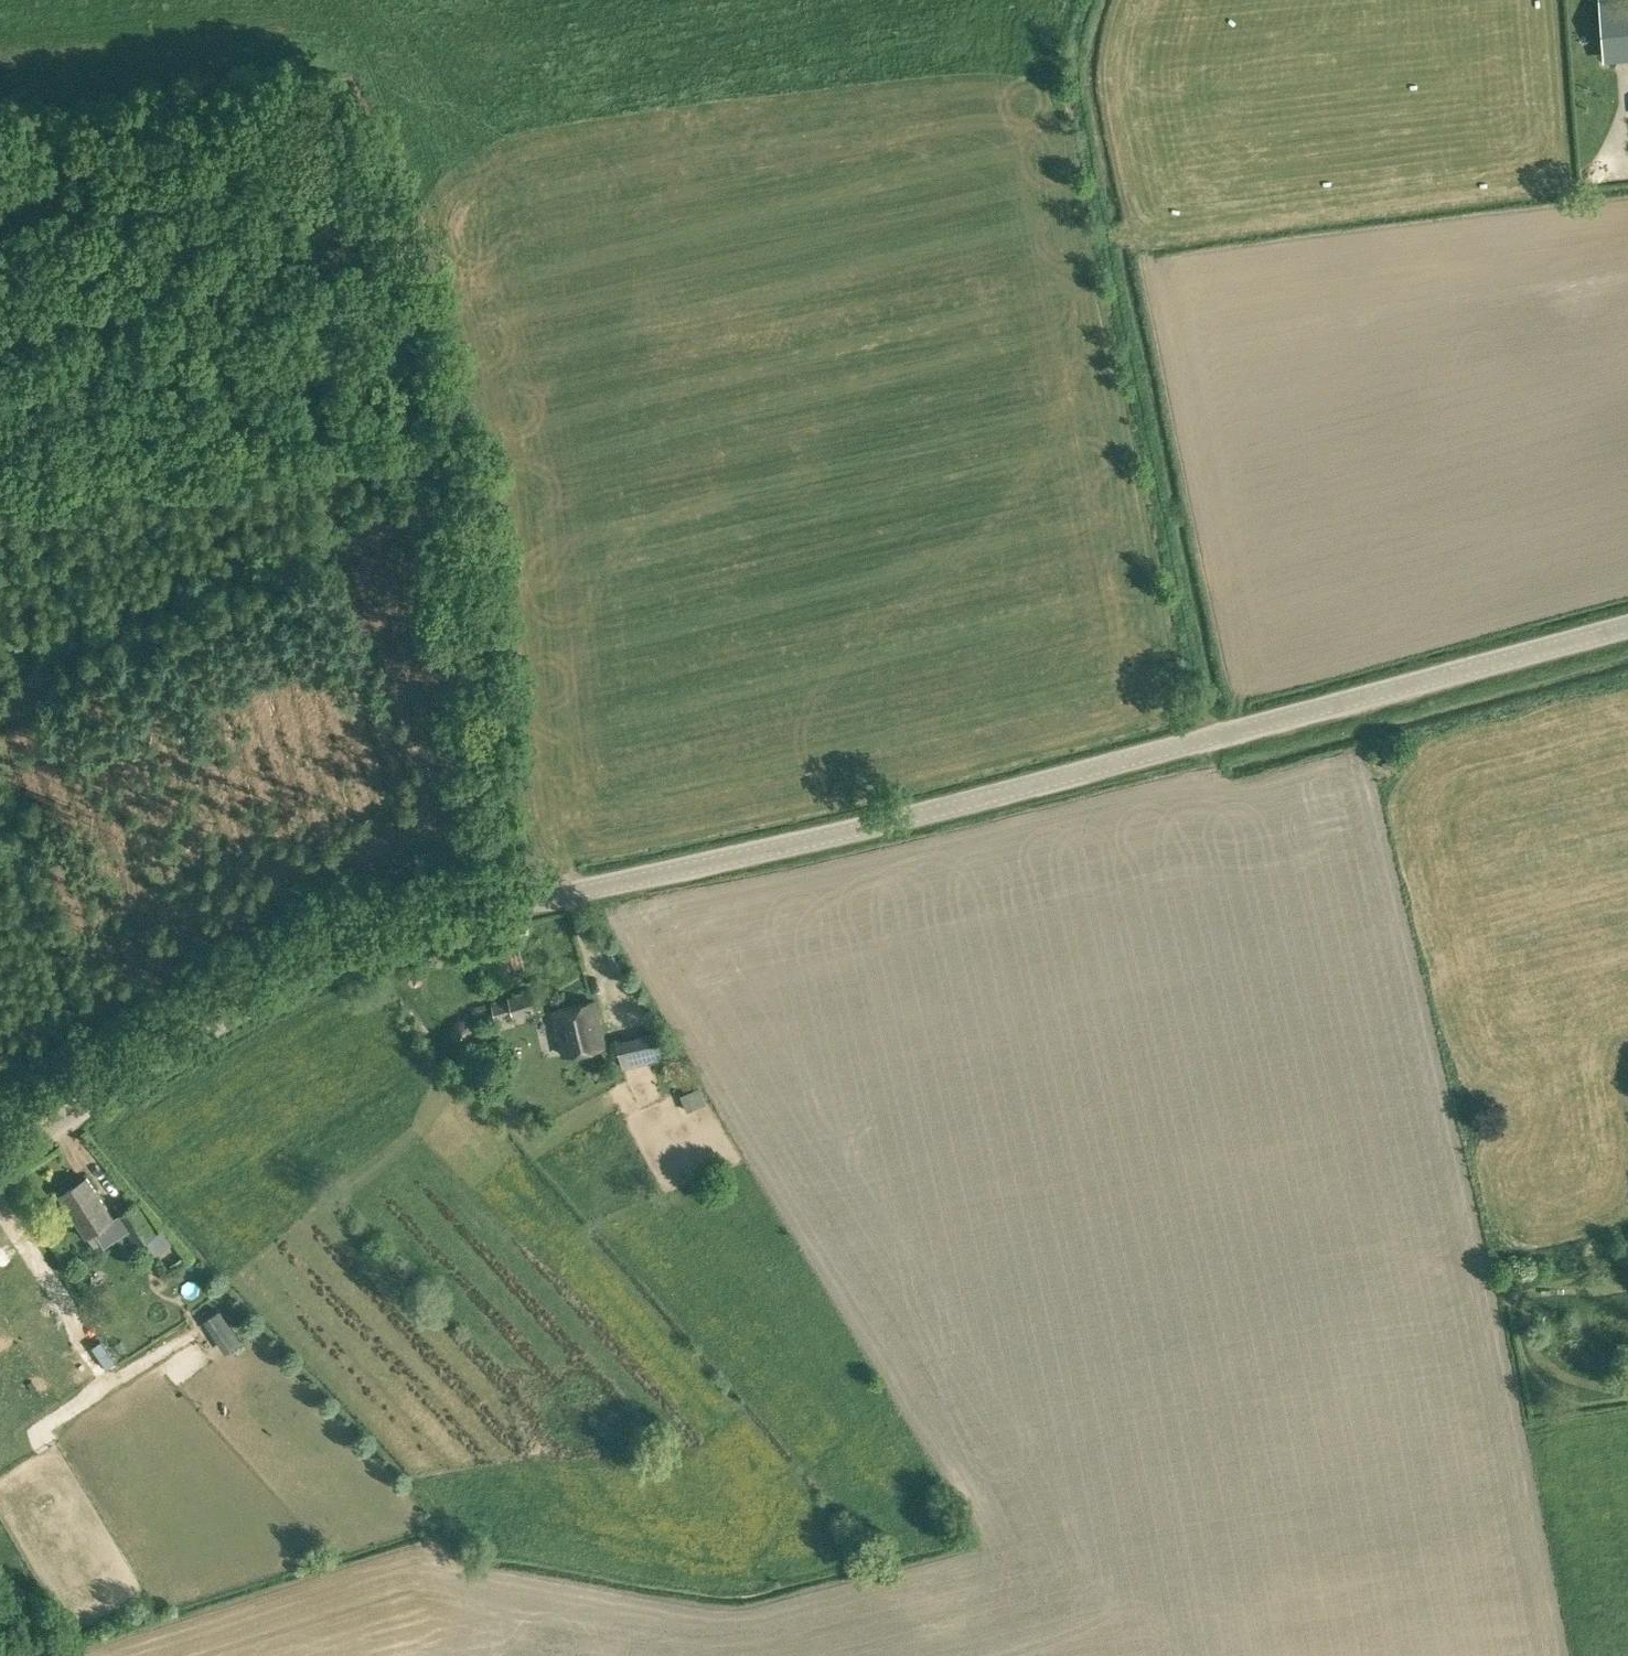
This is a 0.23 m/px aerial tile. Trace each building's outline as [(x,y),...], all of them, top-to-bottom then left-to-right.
[(1608,59),(1627,57),(1627,0),(1604,0),(1608,59)] [(540,1009),(534,988),(508,995),(509,998),(492,1003),(496,1018),(513,1013),(514,1017),(540,1009)] [(554,1009),(564,1054),(605,1044),(595,999),(554,1009)] [(448,1033),(449,1036),(451,1040),(454,1043),(458,1044),(462,1045),(466,1044),(470,1041),(473,1037),(474,1032),(473,1026),(471,1023),(467,1020),(462,1019),(456,1020),(452,1022),(449,1025),(448,1029),(448,1033)] [(618,1041),(623,1067),(663,1059),(657,1033),(618,1041)] [(682,1095),(688,1111),(704,1104),(698,1088),(682,1095)] [(59,1194),(86,1235),(115,1216),(88,1176),(59,1194)] [(117,1215),(136,1244),(145,1238),(153,1251),(171,1239),(163,1227),(154,1232),(135,1203),(117,1215)] [(228,1350),(241,1341),(221,1311),(207,1320),(228,1350)]
